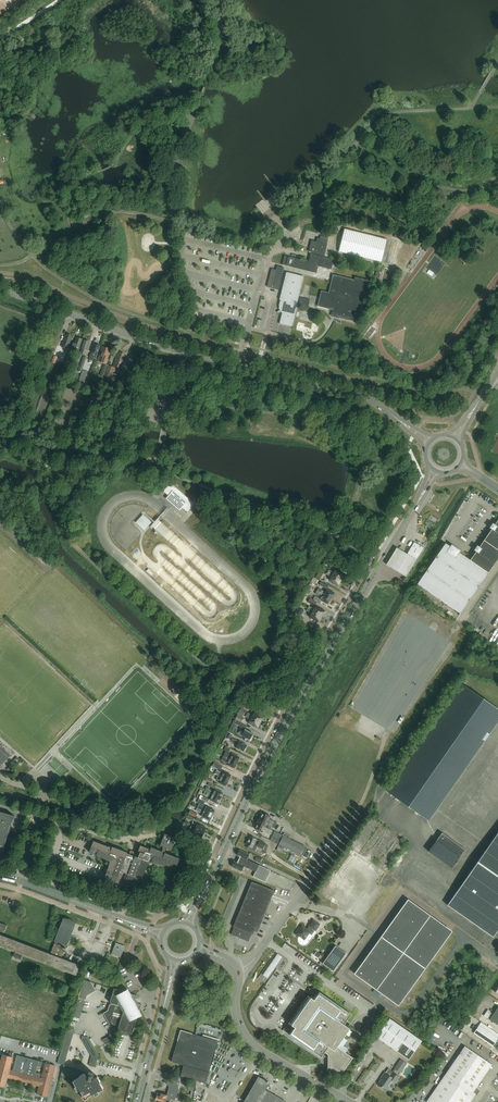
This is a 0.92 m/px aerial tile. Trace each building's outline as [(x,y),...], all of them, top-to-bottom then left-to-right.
[(413,121),(421,129),(424,126),(416,118),(413,121)] [(303,214),(310,209),(307,206),(300,211),(303,214)] [(299,227),(295,238),(300,240),(303,228),(299,227)] [(382,262),(387,239),(345,229),(339,252),(382,262)] [(309,252),(324,255),(327,241),(317,238),(316,242),(312,241),(309,252)] [(426,242),(422,247),(426,250),(430,245),(426,242)] [(332,270),(334,260),(311,254),(309,262),(285,256),(283,265),(317,273),(319,266),(332,270)] [(268,286),(272,287),(279,289),(284,268),(278,266),(277,270),(272,269),(268,284),(268,286)] [(297,304),(300,295),(304,277),(287,272),(279,300),(280,300),(279,306),(279,308),(282,312),(283,313),(280,323),(292,327),(298,304),(297,304)] [(355,277),(354,280),(333,275),(329,293),(321,291),(318,306),(333,310),(331,316),(353,321),(355,313),(360,315),(369,280),(355,277)] [(308,309),(310,300),(301,298),(299,307),(308,309)] [(68,349),(72,337),(71,337),(71,335),(67,334),(67,335),(65,335),(61,346),(68,349)] [(78,351),(82,339),(77,337),(75,343),(74,343),(72,347),(73,347),(73,349),(78,351)] [(87,350),(90,342),(89,342),(89,340),(87,340),(86,340),(84,340),(81,348),(83,348),(81,353),(84,355),(86,350),(87,350)] [(96,358),(100,345),(98,344),(97,344),(96,343),(95,344),(94,343),(89,359),(93,361),(94,357),(96,358)] [(108,365),(105,364),(110,351),(109,350),(109,349),(104,347),(104,348),(102,348),(97,361),(104,364),(98,381),(102,382),(106,371),(108,365)] [(118,353),(113,366),(121,369),(125,356),(124,355),(125,354),(120,352),(120,354),(118,353)] [(78,371),(81,372),(87,357),(83,356),(78,371)] [(108,365),(106,371),(112,374),(115,367),(108,365)] [(83,370),(75,390),(80,392),(88,372),(83,370)] [(187,512),(194,504),(171,483),(164,491),(169,496),(168,498),(180,509),(182,507),(187,512)] [(497,550),(497,520),(495,525),(493,523),(490,528),(492,529),(484,541),(497,550)] [(497,559),(497,550),(484,541),(479,547),(477,546),(474,550),(476,552),(470,560),(488,573),(497,559)] [(407,554),(416,560),(424,548),(414,543),(407,554)] [(459,553),(461,551),(452,544),(450,547),(446,543),(417,584),(460,613),(459,614),(488,573),(470,560),(459,553)] [(343,579),(345,575),(336,570),(334,573),(329,570),(327,572),(341,580),(342,578),(343,579)] [(337,586),(341,580),(327,572),(326,574),(331,577),(330,580),(334,583),(334,584),(337,586)] [(320,592),(331,598),(335,593),(328,589),(326,592),(321,590),(320,592)] [(331,598),(320,592),(317,590),(315,594),(319,596),(320,595),(323,597),(321,600),(328,604),(331,598)] [(321,616),(324,611),(316,606),(314,610),(312,609),(313,608),(309,606),(307,608),(321,616)] [(318,622),(321,616),(307,608),(306,611),(311,614),(310,617),(318,622)] [(470,762),(497,721),(497,710),(462,685),(387,791),(429,820),(470,762)] [(260,722),(263,717),(255,712),(253,715),(248,712),(247,714),(260,722)] [(236,720),(241,723),(245,718),(238,714),(235,720),(236,720)] [(257,728),(260,722),(247,714),(245,716),(251,720),(249,723),(257,728)] [(247,726),(241,723),(236,720),(235,723),(236,724),(240,726),(239,729),(244,731),(242,735),(250,739),(250,738),(251,738),(252,737),(251,736),(253,733),(245,729),(247,726)] [(247,745),(245,744),(232,738),(230,741),(238,745),(236,747),(243,751),(247,745)] [(8,757),(4,753),(4,749),(0,745),(0,766),(8,757)] [(224,756),(237,763),(238,760),(239,761),(240,758),(239,758),(240,757),(232,754),(232,755),(229,753),(231,749),(222,745),(220,748),(226,751),(224,756)] [(236,765),(237,763),(224,756),(222,760),(225,762),(228,764),(227,765),(235,768),(235,767),(236,768),(237,765),(236,765)] [(230,779),(232,776),(231,776),(231,775),(224,771),(223,772),(220,771),(220,772),(217,770),(215,774),(218,775),(228,780),(230,778),(230,779)] [(227,783),(228,780),(218,775),(216,780),(219,781),(219,782),(226,786),(226,785),(227,785),(228,783),(227,783)] [(220,798),(223,793),(215,789),(214,792),(209,790),(209,788),(207,787),(205,791),(220,798)] [(218,803),(220,798),(205,791),(204,794),(206,795),(206,794),(212,797),(210,800),(218,803)] [(206,807),(204,805),(200,804),(199,806),(198,806),(197,808),(212,815),(215,811),(207,807),(206,807)] [(210,820),(212,815),(197,808),(196,810),(203,814),(202,816),(210,820)] [(4,853),(14,815),(0,811),(0,852),(4,853)] [(262,812),(259,818),(275,825),(277,823),(269,819),(270,816),(262,812)] [(274,828),(275,825),(259,818),(257,823),(265,827),(266,824),(274,828)] [(204,832),(206,828),(203,827),(200,825),(197,824),(197,825),(193,823),(191,826),(204,832)] [(270,829),(265,827),(257,823),(254,829),(262,832),(263,830),(269,832),(270,829)] [(202,836),(204,832),(191,826),(187,834),(193,837),(195,833),(197,834),(198,834),(202,836)] [(281,840),(283,835),(275,831),(272,836),(281,840)] [(497,931),(497,832),(447,905),(494,937),(497,931)] [(301,855),(305,846),(289,839),(290,836),(284,833),(283,835),(281,840),(279,844),(301,855)] [(451,869),(465,850),(441,833),(428,851),(451,869)] [(97,855),(110,861),(108,870),(104,880),(115,884),(120,871),(126,873),(123,881),(125,882),(124,884),(136,889),(141,876),(142,876),(149,863),(152,862),(165,866),(166,864),(176,868),(180,858),(165,853),(167,848),(172,850),(176,838),(165,834),(160,846),(163,847),(162,851),(150,847),(148,848),(141,845),(138,852),(139,852),(137,857),(133,855),(134,852),(132,851),(131,850),(129,854),(127,853),(127,852),(112,847),(112,848),(94,841),(89,852),(97,855)] [(251,836),(246,846),(249,847),(248,848),(255,851),(257,847),(263,849),(266,843),(263,842),(257,839),(251,836)] [(246,863),(247,860),(250,855),(240,850),(237,855),(240,857),(239,860),(246,863)] [(246,863),(239,860),(237,863),(234,861),(232,867),(242,871),(244,867),(256,872),(259,865),(247,860),(246,863)] [(259,865),(256,872),(254,877),(265,882),(271,871),(259,865)] [(232,934),(245,940),(249,941),(252,934),(253,935),(257,926),(259,927),(274,891),(252,881),(233,927),(235,927),(232,934)] [(451,932),(408,901),(356,974),(399,1005),(451,932)] [(15,952),(23,955),(77,975),(80,965),(61,958),(65,949),(75,923),(70,920),(64,918),(55,941),(56,942),(51,954),(0,935),(0,946),(15,952)] [(305,940),(311,931),(312,929),(316,931),(321,924),(314,920),(309,926),(310,927),(308,930),(302,926),(300,928),(295,934),(299,937),(299,936),(305,940)] [(112,954),(120,958),(125,946),(116,943),(112,954)] [(346,953),(335,946),(323,963),(333,971),(346,953)] [(90,982),(83,980),(73,1016),(80,1018),(87,995),(95,991),(90,982)] [(132,1034),(132,1033),(137,1018),(142,1015),(140,1010),(141,1004),(138,1004),(136,998),(137,995),(131,993),(128,988),(122,991),(114,989),(110,1003),(111,1003),(111,1005),(110,1005),(108,1011),(103,1013),(110,1027),(115,1024),(117,1025),(118,1024),(119,1025),(118,1030),(132,1034)] [(337,1047),(347,1033),(350,1029),(344,1025),(352,1014),(319,992),(318,994),(316,992),(315,989),(310,990),(311,995),(310,997),(308,995),(289,1023),(295,1027),(289,1035),(322,1057),(325,1052),(328,1054),(328,1070),(332,1070),(340,1076),(353,1058),(337,1047)] [(497,1025),(497,1007),(490,1019),(497,1025)] [(422,1040),(390,1018),(377,1037),(409,1059),(422,1040)] [(474,1033),(493,1046),(496,1048),(497,1050),(497,1042),(496,1041),(497,1038),(479,1025),(474,1033)] [(115,1040),(118,1030),(112,1028),(110,1036),(103,1040),(106,1045),(115,1040)] [(206,1083),(218,1041),(187,1032),(181,1030),(171,1062),(178,1063),(184,1065),(181,1076),(206,1083)] [(492,1064),(465,1046),(426,1101),(470,1101),(478,1090),(475,1089),(492,1064)] [(12,1071),(10,1070),(13,1057),(0,1054),(0,1060),(1,1061),(0,1064),(0,1085),(5,1086),(8,1078),(10,1078),(12,1071)] [(16,1056),(12,1071),(17,1072),(18,1072),(22,1073),(23,1069),(26,1059),(16,1056)] [(406,1063),(400,1058),(393,1068),(400,1072),(406,1063)] [(17,1072),(12,1071),(10,1078),(32,1084),(33,1076),(40,1078),(41,1073),(35,1072),(37,1066),(40,1066),(41,1063),(26,1059),(23,1069),(22,1073),(18,1072),(17,1072)] [(33,1076),(32,1084),(40,1086),(37,1094),(47,1097),(55,1065),(46,1063),(42,1078),(40,1078),(33,1076)] [(88,1079),(85,1073),(83,1070),(64,1065),(61,1075),(73,1079),(83,1095),(86,1094),(88,1096),(103,1087),(100,1082),(100,1081),(97,1076),(92,1080),(91,1079),(92,1076),(93,1076),(94,1074),(89,1072),(88,1075),(89,1075),(89,1078),(88,1079)] [(395,1083),(399,1077),(392,1072),(390,1076),(385,1072),(381,1078),(382,1079),(378,1084),(387,1090),(393,1081),(395,1083)] [(156,1100),(163,1101),(170,1101),(170,1099),(175,1100),(180,1082),(176,1076),(169,1081),(171,1084),(168,1096),(160,1094),(160,1096),(157,1095),(157,1096),(156,1097),(156,1099),(156,1100)] [(244,1101),(285,1101),(265,1090),(269,1083),(258,1077),(256,1080),(245,1099),(245,1100),(244,1101)]
